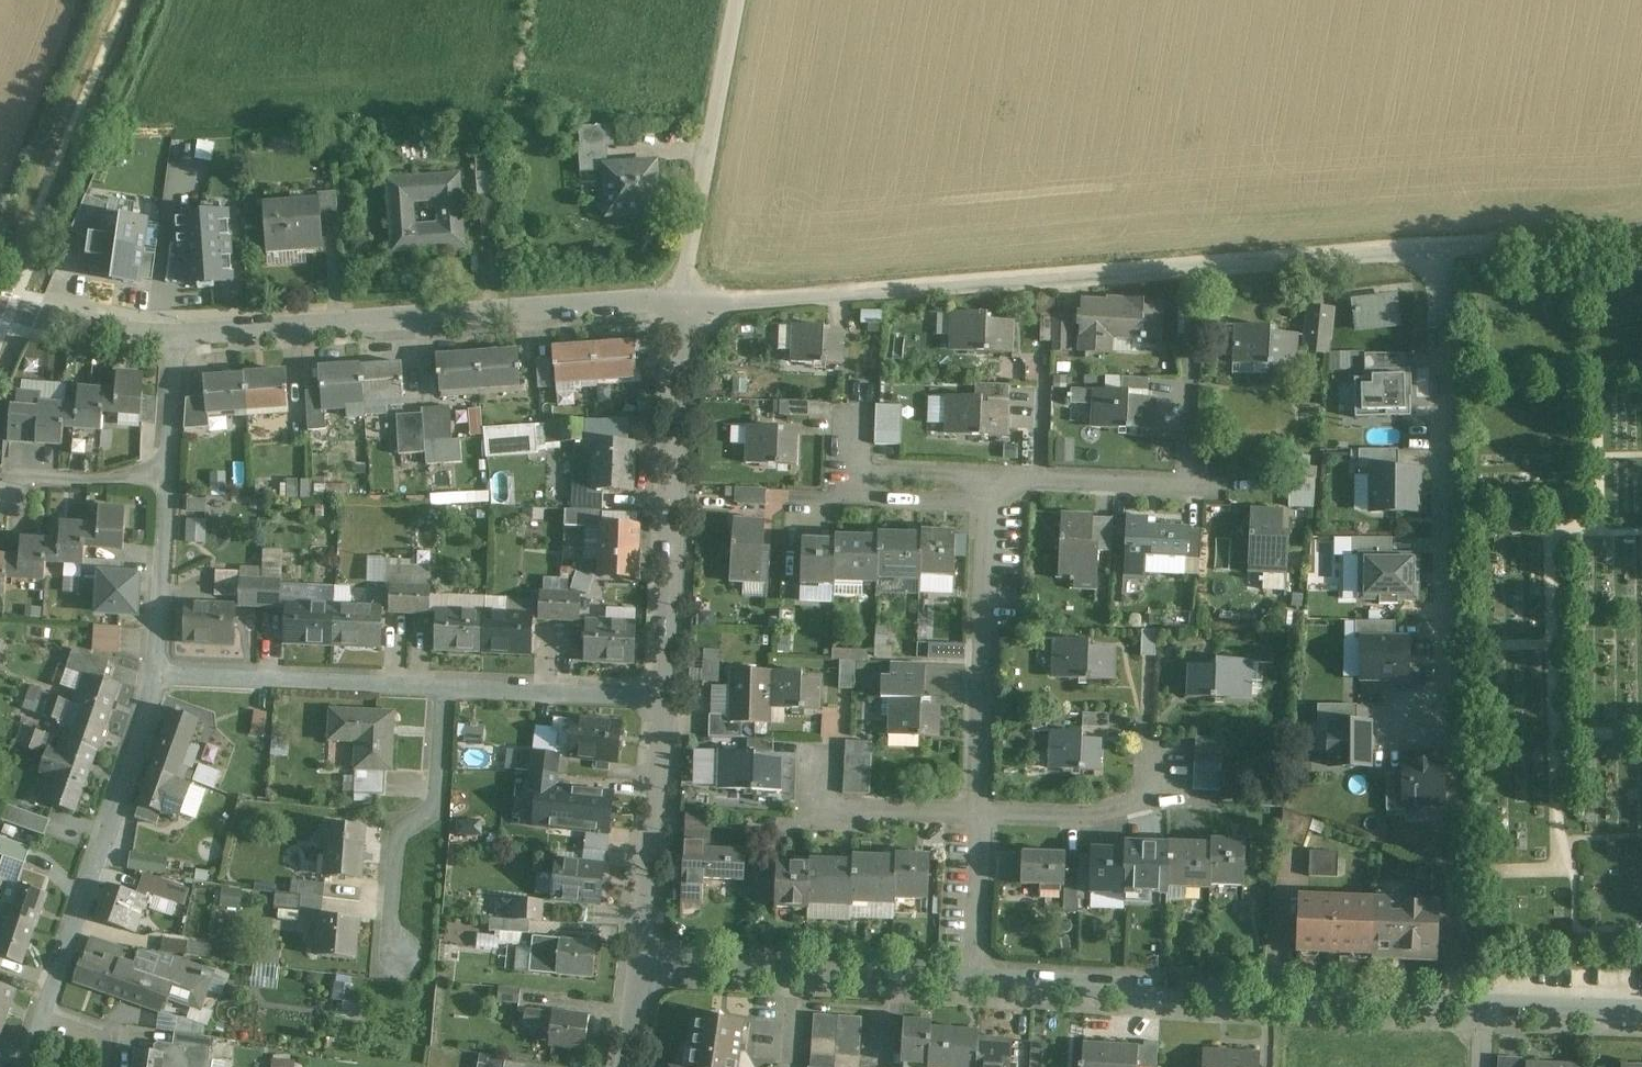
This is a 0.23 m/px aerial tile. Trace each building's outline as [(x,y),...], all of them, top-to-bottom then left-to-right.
[(202,141),(200,156),(213,159),(216,143),(202,141)] [(578,172),(594,171),(595,171),(598,171),(598,160),(606,160),(605,146),(577,148),(578,172)] [(655,160),(603,163),(607,213),(659,210),(655,160)] [(461,173),(387,178),(392,253),(466,248),(461,173)] [(336,193),(319,194),(319,201),(321,222),(338,220),(336,193)] [(495,193),(479,195),(483,238),(498,237),(495,193)] [(85,278),(111,282),(121,216),(106,214),(108,205),(86,195),(70,233),(91,241),(85,278)] [(319,201),(264,204),(268,254),(323,250),(321,222),(319,201)] [(230,212),(172,215),(174,244),(170,244),(166,283),(184,285),(184,288),(235,285),(230,212)] [(121,216),(111,282),(140,286),(141,279),(152,281),(156,256),(145,254),(150,221),(121,216)] [(1396,298),(1354,303),(1358,330),(1399,325),(1396,298)] [(1144,302),(1107,300),(1107,304),(1082,302),(1081,315),(1079,315),(1078,325),(1081,325),(1080,337),(1080,352),(1111,354),(1111,351),(1137,352),(1137,349),(1156,350),(1157,340),(1162,341),(1163,310),(1144,309),(1144,302)] [(1215,301),(1203,301),(1202,325),(1214,325),(1215,301)] [(1202,305),(1186,304),(1185,326),(1185,335),(1201,335),(1202,305)] [(1335,312),(1307,309),(1304,337),(1305,337),(1332,339),(1335,312)] [(986,314),(950,313),(948,352),(1012,355),(1013,323),(986,322),(986,314)] [(1054,316),(1042,315),(1041,342),(1053,342),(1054,316)] [(1070,316),(1054,316),(1053,342),(1053,351),(1069,352),(1070,316)] [(1214,325),(1202,325),(1201,341),(1214,342),(1214,325)] [(1269,327),(1221,325),(1220,340),(1233,340),(1233,363),(1297,365),(1297,335),(1269,335),(1269,327)] [(824,328),(792,326),(790,363),(841,366),(842,336),(823,335),(824,328)] [(1332,339),(1305,337),(1303,351),(1330,353),(1332,339)] [(633,342),(594,345),(596,381),(634,379),(636,379),(635,363),(636,363),(634,342),(633,342)] [(594,345),(555,348),(554,347),(553,348),(554,368),(555,368),(557,385),(558,385),(558,384),(596,381),(594,345)] [(517,351),(477,353),(480,390),(518,387),(518,388),(520,388),(519,371),(520,371),(518,350),(517,350),(517,351)] [(477,353),(438,356),(436,356),(438,377),(439,377),(440,393),(442,393),(442,392),(480,390),(477,353)] [(1330,353),(1330,371),(1351,371),(1351,353),(1330,353)] [(1404,353),(1364,354),(1365,378),(1354,379),(1355,418),(1412,417),(1410,370),(1405,370),(1404,353)] [(400,363),(361,366),(364,402),(402,400),(404,400),(402,383),(403,383),(402,363),(400,363)] [(361,366),(322,369),(322,368),(320,369),(322,390),(323,390),(324,406),(326,406),(326,405),(364,402),(361,366)] [(284,372),(244,375),(247,411),(286,408),(286,409),(287,409),(285,392),(287,392),(285,371),(284,371),(284,372)] [(144,377),(119,375),(118,392),(105,391),(103,414),(104,414),(141,416),(143,400),(144,377)] [(244,375),(205,378),(205,377),(204,377),(205,397),(205,398),(206,398),(207,415),(208,415),(210,414),(247,411),(244,375)] [(852,375),(849,399),(879,403),(882,379),(852,375)] [(1149,379),(1104,377),(1103,391),(1129,392),(1129,400),(1148,400),(1149,379)] [(1012,384),(983,385),(983,398),(1012,397),(1012,384)] [(105,391),(79,389),(78,408),(65,407),(64,427),(64,428),(103,430),(104,414),(103,414),(105,391)] [(1092,391),(1072,390),(1071,405),(1092,406),(1092,391)] [(1103,391),(1092,391),(1092,406),(1091,429),(1155,431),(1156,401),(1148,400),(1129,400),(1129,392),(1103,391)] [(40,394),(18,393),(17,408),(11,407),(9,441),(36,442),(39,405),(40,405),(40,394)] [(205,397),(186,399),(184,430),(209,428),(208,415),(207,415),(206,398),(205,398),(205,397)] [(981,400),(945,398),(943,436),(1007,439),(1009,407),(981,406),(981,400)] [(158,401),(143,400),(141,416),(141,424),(156,425),(158,401)] [(809,402),(780,401),(780,415),(808,416),(809,402)] [(40,405),(39,405),(36,442),(36,444),(63,446),(64,428),(64,427),(65,407),(40,405)] [(903,406),(876,405),(876,418),(902,419),(903,406)] [(450,407),(423,409),(423,414),(425,442),(452,440),(450,407)] [(481,409),(468,410),(470,436),(483,435),(481,409)] [(423,414),(397,416),(399,455),(425,453),(425,442),(423,414)] [(902,419),(876,418),(875,431),(901,432),(902,419)] [(584,421),(571,422),(571,442),(571,443),(576,442),(586,442),(586,441),(585,424),(584,421)] [(571,422),(541,424),(541,425),(542,444),(546,444),(546,450),(572,447),(571,443),(571,442),(571,422)] [(628,425),(585,424),(586,441),(595,441),(595,442),(628,443),(628,425)] [(541,425),(535,426),(538,450),(546,450),(546,444),(542,444),(541,425)] [(535,426),(483,429),(486,455),(538,452),(538,450),(535,426)] [(778,428),(746,426),(744,464),(796,467),(798,436),(777,435),(778,428)] [(901,432),(875,431),(874,443),(901,445),(901,432)] [(452,440),(425,442),(425,453),(426,461),(460,458),(459,440),(452,440)] [(595,441),(586,441),(586,442),(576,442),(574,489),(603,490),(633,491),(635,443),(628,443),(595,442),(595,441)] [(901,445),(874,443),(874,457),(900,458),(901,445)] [(1398,451),(1359,450),(1359,475),(1368,475),(1368,514),(1421,514),(1421,469),(1398,469),(1398,451)] [(1315,479),(1289,478),(1288,493),(1315,494),(1315,479)] [(766,489),(735,488),(735,504),(765,505),(766,489)] [(603,490),(574,489),(573,496),(573,511),(602,512),(603,490)] [(1315,494),(1288,493),(1287,508),(1314,509),(1315,494)] [(573,496),(546,495),(545,510),(565,511),(573,511),(573,496)] [(191,502),(191,508),(191,513),(205,513),(205,504),(205,503),(204,502),(192,502),(191,502)] [(127,511),(101,509),(100,527),(88,526),(87,546),(124,549),(127,511)] [(1283,511),(1251,509),(1247,572),(1287,574),(1289,538),(1281,538),(1283,511)] [(573,511),(565,511),(564,526),(601,527),(602,526),(602,512),(573,511)] [(1093,515),(1061,514),(1058,576),(1098,578),(1099,551),(1099,543),(1091,543),(1092,518),(1093,515)] [(1113,519),(1092,518),(1091,543),(1099,543),(1099,551),(1111,552),(1113,519)] [(1188,529),(1147,526),(1148,519),(1127,518),(1123,580),(1144,581),(1146,557),(1187,559),(1188,529)] [(187,519),(187,540),(207,541),(207,519),(187,519)] [(766,523),(734,520),(730,583),(769,586),(771,551),(764,550),(766,523)] [(88,526),(62,524),(60,543),(49,542),(48,560),(86,563),(87,546),(88,526)] [(602,526),(601,527),(599,576),(637,577),(639,528),(602,526)] [(1202,530),(1188,529),(1187,559),(1200,560),(1202,530)] [(957,533),(922,531),(922,535),(921,576),(955,578),(957,533)] [(922,535),(879,533),(879,538),(877,579),(878,579),(921,581),(921,576),(922,535)] [(879,538),(836,537),(836,541),(835,582),(835,583),(878,584),(878,579),(877,579),(879,538)] [(1392,538),(1352,538),(1352,556),(1359,557),(1359,602),(1420,602),(1420,554),(1392,554),(1392,538)] [(836,541),(804,540),(802,586),(835,587),(835,583),(835,582),(836,541)] [(49,542),(24,541),(22,557),(10,556),(8,577),(46,580),(48,560),(49,542)] [(0,556),(0,596),(7,596),(8,577),(10,556),(0,556)] [(387,586),(391,586),(411,587),(412,566),(387,565),(387,586)] [(411,587),(430,588),(431,567),(412,566),(411,587)] [(134,576),(101,574),(99,612),(137,615),(138,592),(133,591),(134,576)] [(259,606),(261,580),(241,579),(240,606),(259,606)] [(280,581),(261,580),(259,606),(279,607),(280,581)] [(410,613),(411,587),(391,586),(390,612),(410,613)] [(411,587),(410,613),(429,614),(430,588),(411,587)] [(560,594),(541,593),(540,619),(559,620),(560,594)] [(580,594),(560,594),(559,620),(579,621),(580,594)] [(235,605),(186,603),(185,643),(233,645),(235,605)] [(335,606),(287,603),(285,644),(333,646),(335,606)] [(383,608),(335,606),(333,646),(381,648),(383,608)] [(485,612),(437,610),(436,650),(483,652),(485,612)] [(637,611),(608,610),(607,623),(587,622),(586,661),(634,664),(637,611)] [(533,615),(485,612),(483,652),(531,654),(533,615)] [(1359,640),(1358,682),(1409,682),(1410,637),(1394,637),(1395,622),(1355,622),(1355,640),(1359,640)] [(121,627),(95,625),(93,650),(120,652),(121,627)] [(1156,632),(1143,631),(1142,657),(1155,657),(1156,632)] [(1116,650),(1089,649),(1090,641),(1054,640),(1053,679),(1115,681),(1116,650)] [(110,662),(80,651),(73,670),(89,675),(84,692),(78,690),(73,703),(66,724),(67,725),(62,739),(97,751),(109,716),(110,716),(121,685),(104,679),(110,662)] [(1253,660),(1217,659),(1217,666),(1189,665),(1188,697),(1251,699),(1253,660)] [(855,661),(840,661),(839,689),(854,689),(855,661)] [(925,664),(891,663),(891,676),(890,693),(922,694),(924,694),(925,664)] [(770,671),(732,670),(731,716),(731,723),(742,723),(769,724),(770,709),(769,708),(770,671)] [(802,672),(770,671),(769,708),(770,709),(820,710),(821,680),(802,679),(802,672)] [(922,694),(890,693),(891,676),(882,676),(881,697),(883,698),(882,715),(889,716),(888,736),(940,737),(941,707),(931,706),(931,699),(922,699),(922,694)] [(73,703),(41,692),(42,689),(32,686),(23,708),(43,715),(43,716),(57,721),(56,723),(59,724),(59,722),(66,724),(73,703)] [(1357,721),(1357,705),(1317,705),(1317,725),(1327,725),(1327,769),(1372,769),(1372,721),(1357,721)] [(200,720),(182,713),(183,711),(178,709),(177,712),(172,710),(150,769),(184,781),(189,768),(193,769),(201,747),(191,744),(200,720)] [(267,713),(255,711),(251,735),(263,737),(267,713)] [(394,714),(332,711),(330,740),(358,741),(356,769),(387,771),(392,771),(394,714)] [(1110,715),(1076,714),(1075,732),(1083,732),(1109,733),(1110,715)] [(731,716),(710,715),(709,737),(742,738),(742,723),(731,723),(731,716)] [(621,723),(573,718),(568,757),(617,763),(621,723)] [(45,733),(23,725),(17,742),(16,742),(16,743),(22,746),(39,753),(44,738),(43,738),(45,733)] [(1075,732),(1051,731),(1050,769),(1100,770),(1101,741),(1082,740),(1083,732),(1075,732)] [(1221,737),(1194,737),(1194,750),(1220,751),(1221,737)] [(97,751),(62,739),(58,753),(52,751),(44,773),(63,779),(54,806),(73,813),(83,786),(85,786),(97,751)] [(782,740),(756,739),(755,753),(781,754),(782,740)] [(872,742),(846,741),(845,755),(871,756),(872,742)] [(1220,751),(1194,750),(1194,763),(1220,764),(1220,751)] [(755,753),(719,752),(718,789),(782,791),(783,761),(755,760),(755,753)] [(871,756),(845,755),(844,767),(871,768),(871,756)] [(1401,773),(1385,774),(1386,811),(1403,811),(1403,808),(1445,807),(1444,761),(1400,762),(1401,773)] [(1220,764),(1194,763),(1193,776),(1220,777),(1220,764)] [(195,779),(215,787),(222,772),(201,764),(195,779)] [(871,768),(844,767),(844,780),(870,781),(871,768)] [(184,781),(150,769),(138,804),(140,805),(161,812),(173,817),(173,819),(177,821),(191,784),(184,781)] [(387,771),(356,769),(355,795),(385,796),(387,771)] [(1220,777),(1193,776),(1193,789),(1219,790),(1220,777)] [(870,781),(844,780),(843,793),(869,795),(870,781)] [(613,794),(539,786),(534,825),(609,833),(613,794)] [(50,820),(9,805),(3,821),(44,836),(50,820)] [(161,812),(140,805),(135,817),(156,825),(161,812)] [(1313,820),(1283,808),(1280,838),(1303,847),(1313,820)] [(687,813),(687,829),(714,830),(715,814),(687,813)] [(366,828),(329,825),(325,877),(361,880),(366,828)] [(1211,844),(1170,843),(1170,842),(1169,842),(1167,893),(1168,888),(1209,890),(1209,891),(1210,891),(1211,839),(1211,844)] [(1243,841),(1213,840),(1212,839),(1211,839),(1210,891),(1210,886),(1242,887),(1243,887),(1245,840),(1244,840),(1243,841)] [(706,841),(684,840),(681,903),(703,904),(704,879),(745,881),(746,851),(705,849),(706,841)] [(1168,847),(1127,845),(1126,845),(1124,896),(1125,896),(1125,891),(1166,893),(1167,893),(1169,842),(1168,842),(1168,847)] [(1125,850),(1094,849),(1094,848),(1092,848),(1091,895),(1092,895),(1092,894),(1123,895),(1123,896),(1124,896),(1126,845),(1125,845),(1125,850)] [(1338,852),(1310,851),(1308,877),(1337,878),(1338,852)] [(168,859),(133,853),(130,869),(165,874),(168,859)] [(929,854),(896,853),(896,857),(895,901),(927,902),(929,854)] [(1065,855),(1034,853),(1034,858),(1021,858),(1020,884),(1063,886),(1065,855)] [(896,857),(853,855),(853,861),(854,861),(852,904),(895,905),(895,901),(896,857)] [(1092,855),(1079,855),(1078,872),(1077,900),(1091,901),(1091,895),(1092,855)] [(853,861),(811,860),(811,859),(810,859),(810,864),(811,864),(809,905),(852,907),(852,904),(854,861),(853,861)] [(605,865),(557,860),(552,899),(600,905),(605,865)] [(777,862),(758,862),(757,898),(776,898),(777,862)] [(810,864),(779,863),(779,862),(777,862),(776,898),(775,909),(777,909),(777,908),(808,909),(808,910),(809,910),(809,905),(811,864),(810,864)] [(48,878),(22,869),(18,879),(16,878),(15,880),(18,881),(17,883),(43,892),(48,878)] [(1078,872),(1066,872),(1064,913),(1077,913),(1077,900),(1078,872)] [(1458,877),(1445,877),(1446,903),(1459,903),(1458,882),(1458,877)] [(6,879),(0,897),(0,915),(0,916),(0,917),(34,929),(47,893),(43,892),(17,883),(6,879)] [(179,888),(155,879),(149,893),(174,903),(179,888)] [(325,884),(299,880),(298,894),(324,897),(325,884)] [(1471,882),(1458,882),(1459,903),(1459,907),(1459,908),(1472,908),(1471,882)] [(151,898),(109,883),(96,917),(130,929),(136,912),(144,916),(151,898)] [(242,890),(211,887),(209,902),(240,906),(242,890)] [(298,894),(278,891),(276,910),(321,915),(324,897),(298,894)] [(1374,901),(1299,898),(1297,951),(1372,954),(1374,901)] [(1438,903),(1374,901),(1372,954),(1372,958),(1435,960),(1438,903)] [(540,903),(515,902),(514,920),(529,921),(539,921),(540,903)] [(360,918),(322,915),(319,956),(355,958),(357,935),(359,935),(360,918)] [(0,917),(0,934),(1,934),(0,937),(0,956),(22,964),(34,929),(0,917)] [(514,920),(490,918),(489,931),(528,934),(529,921),(514,920)] [(499,935),(477,934),(476,948),(498,949),(499,935)] [(125,949),(91,937),(85,954),(83,954),(73,982),(109,994),(125,949)] [(559,940),(531,937),(530,949),(516,948),(514,971),(528,973),(555,976),(555,975),(592,979),(596,944),(559,940)] [(211,948),(165,943),(164,953),(210,959),(211,948)] [(213,974),(157,963),(155,966),(145,962),(149,953),(139,952),(139,953),(125,949),(109,994),(161,1012),(166,997),(193,1006),(202,979),(211,980),(213,974)] [(280,969),(257,966),(255,978),(278,981),(280,969)] [(332,998),(347,1001),(344,1012),(359,1015),(363,995),(348,991),(351,977),(337,974),(332,998)] [(0,985),(0,1022),(4,1012),(3,1012),(11,991),(12,991),(12,989),(0,985)] [(519,991),(500,989),(499,1000),(518,1002),(519,991)] [(517,1011),(503,1009),(501,1020),(516,1022),(517,1011)] [(552,1014),(526,1011),(525,1025),(550,1027),(552,1014)] [(589,1016),(552,1012),(552,1014),(550,1027),(548,1046),(585,1050),(589,1016)] [(698,1016),(690,1066),(737,1066),(743,1022),(726,1020),(721,1014),(715,1018),(698,1016)] [(205,1021),(176,1017),(175,1032),(175,1033),(203,1037),(205,1021)] [(931,1022),(904,1020),(902,1064),(928,1066),(931,1029),(931,1022)] [(861,1030),(838,1028),(837,1042),(860,1044),(861,1030)] [(931,1029),(928,1066),(977,1066),(979,1039),(980,1033),(931,1029)] [(203,1037),(175,1033),(173,1047),(173,1048),(209,1053),(209,1051),(212,1051),(214,1039),(213,1039),(213,1038),(203,1037)] [(979,1039),(977,1066),(1012,1066),(1014,1041),(979,1039)] [(837,1042),(812,1040),(811,1053),(836,1055),(837,1042)] [(860,1044),(837,1042),(836,1055),(859,1057),(860,1044)] [(1145,1042),(1143,1066),(1157,1066),(1159,1043),(1145,1042)] [(1084,1043),(1083,1064),(1079,1064),(1079,1066),(1138,1066),(1139,1047),(1084,1043)] [(173,1048),(173,1047),(169,1047),(165,1050),(165,1054),(136,1049),(134,1066),(211,1066),(211,1063),(208,1059),(209,1053),(173,1048)] [(1204,1050),(1203,1066),(1260,1066),(1261,1054),(1204,1050)] [(811,1053),(810,1066),(835,1066),(836,1055),(811,1053)] [(480,1054),(478,1066),(505,1066),(506,1058),(480,1054)] [(836,1055),(835,1066),(859,1066),(859,1057),(836,1055)] [(1498,1057),(1498,1066),(1521,1066),(1523,1059),(1498,1057)]
